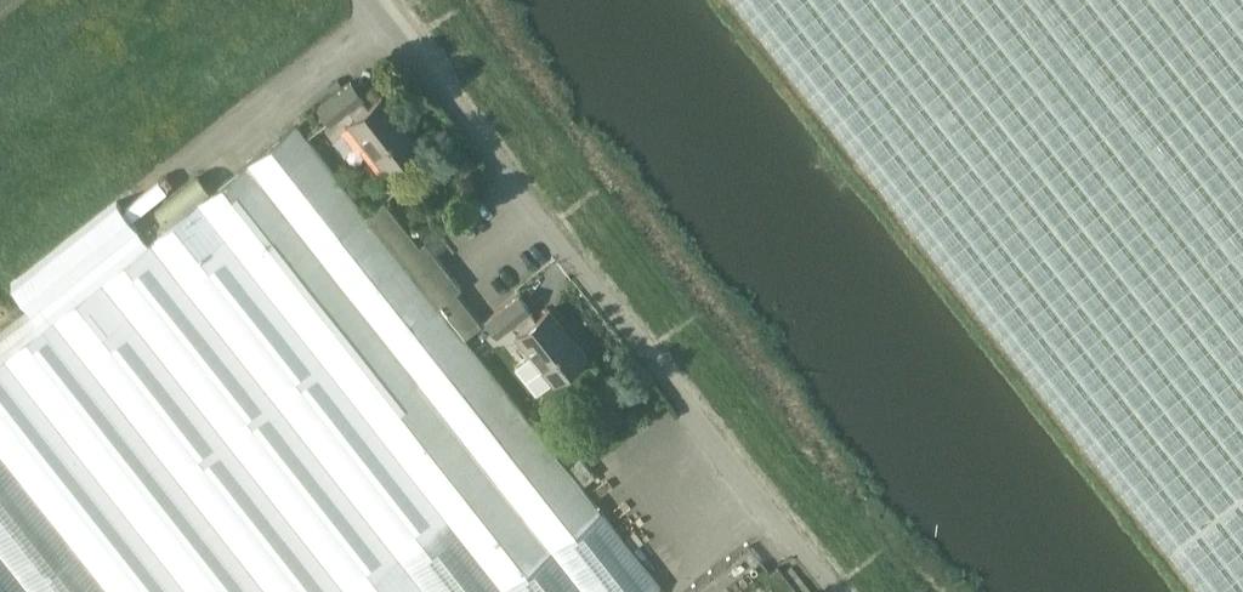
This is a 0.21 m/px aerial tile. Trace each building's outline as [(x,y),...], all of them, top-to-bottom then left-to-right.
[(1207,591),(1242,591),(1242,0),(739,0),(1207,591)] [(364,94),(353,80),(320,105),(332,121),(349,107),(356,116),(350,121),(386,168),(419,142),(382,94),(369,105),(362,96),(364,94)] [(599,506),(465,337),(484,322),(458,288),(462,285),(427,240),(419,246),(383,200),(367,212),(315,146),(337,128),(332,121),(320,105),(150,238),(119,198),(115,201),(13,282),(33,306),(17,319),(0,332),(0,591),(654,591),(662,586),(599,506)] [(530,307),(519,294),(488,319),(499,333),(516,320),(522,328),(516,333),(554,379),(586,353),(549,307),(535,317),(529,309),(530,307)] [(595,474),(581,456),(571,464),(585,482),(595,474)]
